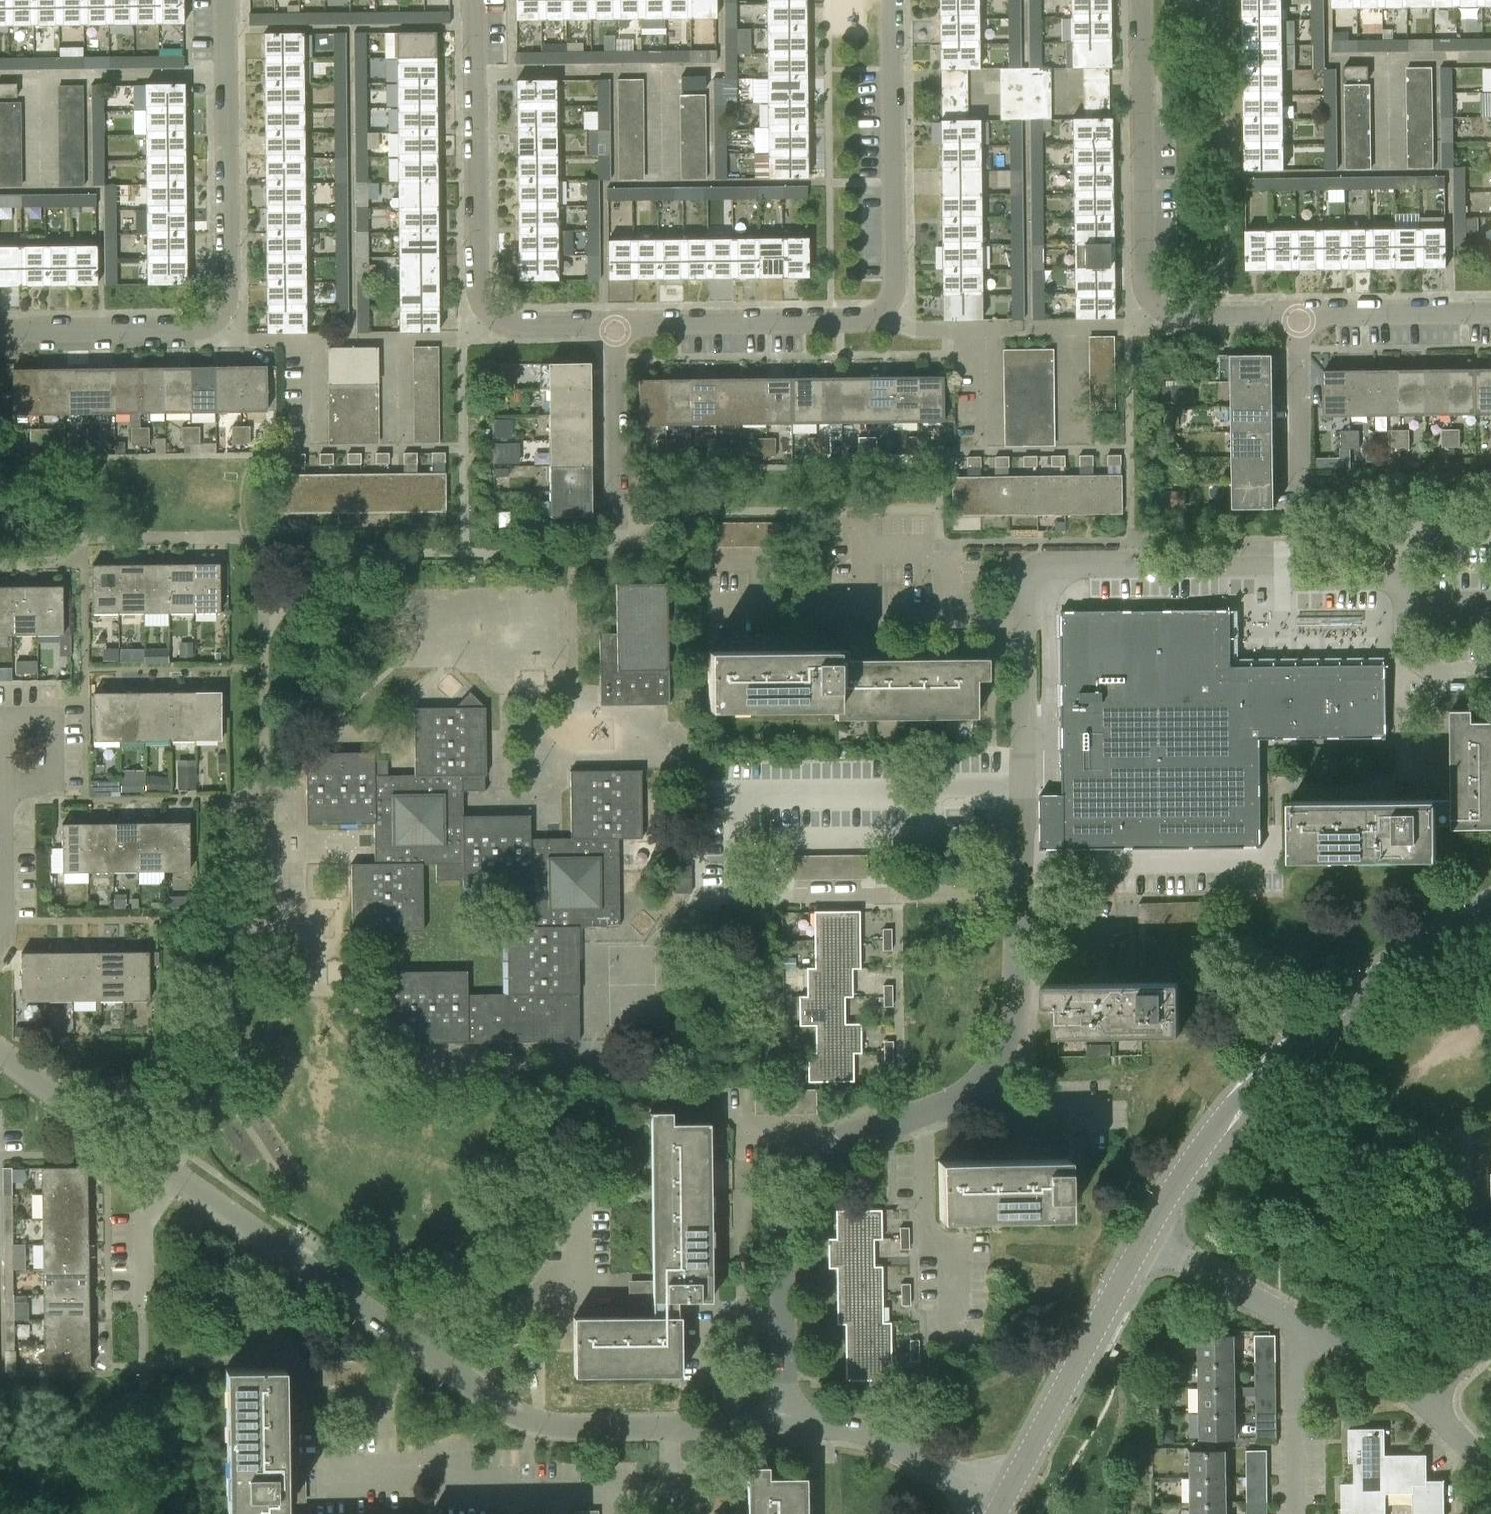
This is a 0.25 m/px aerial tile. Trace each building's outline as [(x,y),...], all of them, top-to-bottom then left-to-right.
[(9,27),(8,0),(0,0),(0,27),(9,27)] [(33,0),(8,0),(9,27),(33,26),(33,0)] [(59,0),(33,0),(33,26),(59,26),(59,0)] [(83,0),(59,0),(59,26),(83,26),(83,0)] [(108,0),(83,0),(83,26),(108,26),(108,0)] [(133,0),(108,0),(108,26),(133,25),(133,0)] [(157,0),(133,0),(133,25),(158,25),(157,0)] [(158,25),(183,25),(183,0),(157,0),(158,25)] [(326,9),(349,10),(349,0),(327,0),(326,9)] [(540,20),(540,0),(515,0),(516,20),(540,20)] [(565,0),(540,0),(540,20),(565,20),(565,0)] [(590,0),(565,0),(565,20),(590,20),(590,0)] [(615,0),(590,0),(590,20),(615,20),(615,0)] [(639,0),(615,0),(615,20),(640,19),(639,0)] [(664,0),(639,0),(640,19),(664,19),(664,0)] [(689,0),(664,0),(664,19),(690,19),(689,0)] [(690,19),(715,19),(715,0),(689,0),(690,19)] [(979,20),(978,0),(939,0),(939,20),(979,20)] [(1007,18),(1019,18),(1019,0),(1007,0),(1007,18)] [(1028,19),(1040,18),(1040,0),(1027,0),(1028,19)] [(1069,20),(1108,19),(1108,0),(1069,0),(1069,20)] [(1282,21),(1281,0),(1242,0),(1243,22),(1282,21)] [(1357,9),(1357,0),(1332,0),(1332,10),(1357,9)] [(1382,0),(1357,0),(1357,9),(1382,9),(1382,0)] [(1407,0),(1382,0),(1382,9),(1407,9),(1407,0)] [(1431,0),(1407,0),(1407,9),(1432,9),(1431,0)] [(1457,0),(1431,0),(1432,9),(1457,8),(1457,0)] [(1482,0),(1457,0),(1457,8),(1482,8),(1482,0)] [(1482,8),(1490,8),(1490,0),(1482,0),(1482,8)] [(735,4),(723,5),(723,29),(735,29),(735,4)] [(805,4),(766,4),(766,30),(805,30),(805,4)] [(1324,4),(1311,4),(1312,20),(1325,20),(1324,4)] [(449,25),(449,11),(425,12),(425,25),(449,25)] [(351,26),(351,12),(326,13),(326,26),(351,26)] [(376,26),(375,12),(351,12),(351,26),(376,26)] [(400,25),(400,12),(375,12),(376,26),(400,25)] [(425,25),(425,12),(400,12),(400,25),(425,25)] [(249,13),(249,27),(276,27),(276,13),(249,13)] [(301,26),(301,13),(276,13),(276,27),(301,26)] [(326,26),(326,13),(301,13),(301,26),(326,26)] [(1019,18),(1007,18),(1007,43),(1020,43),(1019,18)] [(1040,18),(1028,19),(1028,44),(1040,43),(1040,18)] [(1108,19),(1069,20),(1069,43),(1064,43),(1064,45),(1109,44),(1108,19)] [(939,45),(979,45),(979,20),(939,20),(939,45)] [(1325,20),(1312,20),(1312,37),(1325,37),(1325,20)] [(1243,47),(1282,46),(1282,21),(1243,22),(1243,47)] [(735,29),(723,29),(724,54),(736,54),(735,29)] [(805,30),(766,30),(766,54),(806,54),(805,30)] [(333,33),(333,60),(346,59),(346,33),(333,33)] [(354,33),(354,60),(366,59),(366,33),(354,33)] [(397,33),(397,59),(436,59),(436,33),(397,33)] [(264,35),(264,60),(303,59),(303,34),(264,35)] [(1483,52),(1483,39),(1458,40),(1458,52),(1483,52)] [(1483,39),(1483,52),(1490,52),(1490,39),(1483,39)] [(1408,53),(1408,40),(1383,41),(1383,53),(1408,53)] [(1433,53),(1433,40),(1408,40),(1408,53),(1433,53)] [(1458,52),(1458,40),(1433,40),(1433,53),(1458,52)] [(1332,54),(1359,54),(1358,41),(1332,42),(1332,54)] [(1383,53),(1383,41),(1358,41),(1359,54),(1383,53)] [(1020,43),(1007,43),(1007,69),(1020,69),(1020,43)] [(1040,43),(1028,44),(1028,69),(1041,69),(1040,43)] [(1064,45),(1065,69),(1109,69),(1109,44),(1064,45)] [(979,70),(979,45),(939,45),(940,71),(979,70)] [(1243,71),(1282,71),(1282,46),(1243,47),(1243,71)] [(692,64),(692,50),(667,51),(668,64),(692,64)] [(716,50),(692,50),(692,64),(716,63),(716,50)] [(593,65),(593,51),(568,52),(568,65),(593,65)] [(618,64),(618,51),(593,51),(593,65),(618,64)] [(643,64),(643,51),(618,51),(618,64),(643,64)] [(668,64),(667,51),(643,51),(643,64),(668,64)] [(515,65),(543,65),(543,52),(515,52),(515,65)] [(568,65),(568,52),(543,52),(543,65),(568,65)] [(1325,53),(1312,53),(1312,72),(1324,71),(1325,69),(1325,53)] [(736,54),(724,54),(724,79),(736,78),(736,54)] [(806,54),(766,54),(766,80),(806,80),(806,54)] [(159,69),(158,56),(134,57),(134,70),(159,69)] [(184,69),(183,56),(158,56),(159,69),(184,69)] [(59,71),(59,57),(34,58),(34,71),(59,71)] [(84,70),(84,57),(59,57),(59,71),(84,70)] [(109,70),(109,57),(84,57),(84,70),(109,70)] [(134,70),(134,57),(109,57),(109,70),(134,70)] [(9,71),(9,58),(0,58),(0,71),(9,71)] [(34,71),(34,58),(9,58),(9,71),(34,71)] [(264,85),(304,85),(303,59),(264,60),(264,85)] [(346,59),(333,60),(333,84),(347,84),(346,59)] [(366,59),(354,60),(354,84),(366,84),(366,59)] [(436,59),(397,59),(397,84),(436,84),(436,59)] [(1325,69),(1324,71),(1324,86),(1337,86),(1337,68),(1325,69)] [(1345,82),(1369,82),(1369,68),(1345,69),(1345,82)] [(1440,68),(1440,93),(1453,93),(1453,68),(1440,68)] [(1020,69),(1007,69),(1002,69),(1002,84),(1024,83),(1024,69),(1020,69)] [(1041,69),(1028,69),(1024,69),(1024,83),(1047,83),(1047,69),(1041,69)] [(1408,70),(1408,83),(1432,83),(1432,70),(1408,70)] [(1243,96),(1283,96),(1282,71),(1243,71),(1243,96)] [(704,90),(704,77),(680,77),(680,90),(704,90)] [(755,77),(755,101),(765,101),(765,77),(755,77)] [(597,80),(597,106),(610,106),(610,79),(597,80)] [(712,104),(724,104),(724,79),(712,79),(712,104)] [(618,81),(618,93),(642,93),(641,80),(618,81)] [(806,80),(766,80),(767,104),(806,104),(806,80)] [(516,81),(517,106),(556,106),(556,81),(516,81)] [(1083,82),(1083,96),(1107,95),(1107,82),(1083,82)] [(942,83),(942,97),(967,96),(966,83),(942,83)] [(1024,83),(1002,84),(1002,97),(1024,97),(1024,83)] [(1024,97),(1047,97),(1047,83),(1024,83),(1024,97)] [(1432,83),(1408,83),(1408,95),(1432,95),(1432,83)] [(184,110),(183,84),(133,85),(133,109),(144,109),(144,110),(184,110)] [(347,84),(333,84),(333,109),(347,109),(347,84)] [(366,84),(354,84),(354,109),(366,109),(366,84)] [(397,109),(436,109),(436,84),(397,84),(397,109)] [(0,85),(0,98),(19,98),(19,85),(0,85)] [(103,85),(91,85),(91,111),(104,111),(103,85)] [(264,110),(304,109),(304,85),(264,85),(264,110)] [(59,86),(59,99),(83,99),(83,86),(59,86)] [(1345,87),(1345,99),(1369,99),(1369,87),(1345,87)] [(618,105),(642,105),(642,93),(618,93),(618,105)] [(1441,118),(1453,118),(1453,93),(1440,93),(1441,118)] [(705,108),(705,95),(681,96),(681,108),(705,108)] [(1107,95),(1083,96),(1083,108),(1107,108),(1107,95)] [(1432,95),(1408,95),(1408,108),(1432,108),(1432,95)] [(967,96),(942,97),(942,110),(967,110),(967,96)] [(1244,120),(1283,120),(1283,96),(1243,96),(1244,120)] [(1024,97),(1002,97),(1002,109),(1025,109),(1024,97)] [(1025,109),(1047,109),(1047,97),(1024,97),(1025,109)] [(59,112),(83,111),(83,99),(59,99),(59,112)] [(1369,99),(1345,99),(1345,111),(1369,111),(1369,99)] [(19,115),(19,103),(0,103),(0,115),(19,115)] [(1337,103),(1324,103),(1324,120),(1338,119),(1337,103)] [(724,104),(712,104),(712,129),(725,129),(724,104)] [(806,104),(767,104),(767,130),(806,130),(806,104)] [(618,118),(642,118),(642,105),(618,105),(618,118)] [(517,131),(556,131),(556,106),(517,106),(517,131)] [(610,106),(597,106),(597,131),(610,131),(610,106)] [(705,108),(681,108),(681,120),(705,120),(705,108)] [(1083,121),(1107,121),(1107,108),(1083,108),(1083,121)] [(1432,108),(1408,108),(1408,120),(1432,120),(1432,108)] [(264,135),(304,135),(304,109),(264,110),(264,135)] [(347,109),(333,109),(334,134),(347,134),(347,109)] [(366,109),(354,109),(355,134),(367,134),(366,109)] [(397,134),(436,134),(436,109),(397,109),(397,134)] [(1002,122),(1008,122),(1021,122),(1025,122),(1025,109),(1002,109),(1002,122)] [(1029,122),(1041,122),(1047,122),(1047,109),(1025,109),(1025,122),(1029,122)] [(145,135),(184,135),(184,110),(144,110),(145,135)] [(942,123),(967,122),(967,110),(942,110),(942,123)] [(59,124),(83,124),(83,111),(59,112),(59,124)] [(104,111),(91,111),(91,136),(104,136),(104,111)] [(1369,111),(1345,111),(1345,123),(1369,123),(1369,111)] [(0,115),(0,127),(19,127),(19,115),(0,115)] [(642,118),(618,118),(618,130),(642,130),(642,118)] [(1441,143),(1453,143),(1453,118),(1441,118),(1441,143)] [(1338,119),(1324,120),(1325,136),(1338,136),(1338,119)] [(705,120),(681,120),(681,132),(705,132),(705,120)] [(1244,145),(1283,145),(1283,120),(1244,120),(1244,145)] [(1432,120),(1408,120),(1408,133),(1432,133),(1432,120)] [(1110,121),(1107,121),(1083,121),(1071,121),(1071,146),(1110,145),(1110,121)] [(967,122),(942,123),(940,123),(941,147),(980,147),(980,122),(967,122)] [(1021,122),(1008,122),(1008,145),(1021,145),(1021,122)] [(1041,122),(1029,122),(1029,145),(1042,145),(1041,122)] [(1369,123),(1345,123),(1345,135),(1369,135),(1369,123)] [(83,124),(59,124),(59,136),(83,136),(83,124)] [(0,127),(0,139),(19,139),(19,127),(0,127)] [(725,129),(712,129),(713,154),(725,154),(725,129)] [(642,130),(618,130),(618,142),(642,142),(642,130)] [(767,154),(807,154),(806,130),(767,130),(767,154)] [(517,157),(557,156),(556,131),(517,131),(517,157)] [(610,131),(597,131),(598,156),(610,155),(610,131)] [(705,132),(681,132),(681,144),(706,144),(705,132)] [(1432,133),(1408,133),(1408,145),(1432,145),(1432,133)] [(347,134),(334,134),(334,159),(348,159),(347,134)] [(377,148),(376,134),(367,134),(355,134),(355,159),(367,159),(367,148),(377,148)] [(397,159),(437,158),(436,134),(397,134),(397,159)] [(145,160),(184,160),(184,135),(145,135),(145,160)] [(265,159),(304,159),(304,135),(264,135),(265,159)] [(1369,135),(1345,135),(1345,147),(1369,147),(1369,135)] [(83,136),(59,136),(59,149),(83,149),(83,136)] [(104,136),(91,136),(91,161),(104,161),(104,136)] [(0,139),(0,151),(19,151),(19,139),(0,139)] [(642,142),(618,142),(618,155),(642,154),(642,142)] [(1453,169),(1454,167),(1453,143),(1441,143),(1441,169),(1453,169)] [(706,144),(681,144),(681,156),(706,156),(706,144)] [(1021,145),(1008,145),(1009,170),(1021,170),(1021,145)] [(1042,145),(1029,145),(1029,170),(1042,170),(1042,145)] [(1071,170),(1110,170),(1110,145),(1071,146),(1071,170)] [(1283,171),(1283,145),(1244,145),(1244,172),(1283,171)] [(1432,145),(1408,145),(1408,158),(1432,158),(1432,145)] [(941,172),(980,172),(980,147),(941,147),(941,172)] [(1369,147),(1345,147),(1345,159),(1369,159),(1369,147)] [(83,149),(59,149),(59,162),(83,162),(83,149)] [(0,151),(0,164),(20,164),(19,151),(0,151)] [(1338,152),(1325,153),(1325,170),(1338,170),(1338,152)] [(642,154),(618,155),(619,168),(642,168),(642,154)] [(725,180),(725,154),(713,154),(713,180),(725,180)] [(807,179),(807,154),(767,154),(767,179),(807,179)] [(610,155),(598,156),(598,180),(598,181),(610,181),(610,155)] [(517,181),(557,181),(557,156),(517,157),(517,181)] [(706,156),(681,156),(681,168),(706,167),(706,156)] [(397,184),(437,184),(437,158),(397,159),(397,184)] [(1432,171),(1432,158),(1408,158),(1408,171),(1432,171)] [(265,184),(304,184),(304,159),(265,159),(265,184)] [(348,159),(334,159),(334,184),(348,184),(348,159)] [(367,159),(355,159),(355,183),(367,183),(367,159)] [(1369,171),(1369,159),(1345,159),(1345,172),(1369,171)] [(184,160),(145,160),(145,185),(184,184),(184,160)] [(91,161),(91,187),(103,187),(105,185),(104,161),(91,161)] [(83,162),(59,162),(59,174),(83,174),(83,162)] [(0,164),(0,175),(20,175),(20,164),(0,164)] [(706,180),(706,167),(681,168),(682,180),(706,180)] [(1454,167),(1453,169),(1453,192),(1466,192),(1466,167),(1454,167)] [(642,181),(642,168),(619,168),(619,181),(642,181)] [(1021,170),(1009,170),(1009,195),(1022,195),(1021,170)] [(1042,170),(1029,170),(1030,195),(1042,195),(1042,170)] [(1072,196),(1111,195),(1110,170),(1071,170),(1072,196)] [(941,197),(981,197),(980,172),(941,172),(941,197)] [(83,187),(83,174),(59,174),(59,187),(83,187)] [(20,175),(0,175),(0,188),(20,188),(20,175)] [(1445,176),(1419,177),(1419,189),(1446,189),(1445,176)] [(1344,178),(1344,190),(1369,190),(1369,177),(1344,178)] [(1369,177),(1369,190),(1394,190),(1394,177),(1369,177)] [(1394,177),(1394,190),(1419,189),(1419,177),(1394,177)] [(1269,179),(1269,191),(1294,191),(1294,178),(1269,179)] [(1294,178),(1294,191),(1319,191),(1319,178),(1294,178)] [(1319,178),(1319,191),(1344,190),(1344,178),(1319,178)] [(1245,192),(1269,191),(1269,179),(1245,179),(1245,192)] [(586,206),(599,205),(598,181),(598,180),(586,180),(586,206)] [(517,206),(557,206),(557,181),(517,181),(517,206)] [(378,199),(378,183),(367,183),(355,183),(355,208),(367,208),(367,199),(378,199)] [(184,184),(145,185),(145,210),(185,210),(184,184)] [(265,209),(305,209),(304,184),(265,184),(265,209)] [(348,184),(334,184),(335,209),(348,208),(348,184)] [(398,209),(437,208),(437,184),(397,184),(398,209)] [(105,185),(103,187),(103,210),(116,210),(116,185),(105,185)] [(709,200),(708,187),(684,188),(684,200),(709,200)] [(733,199),(733,187),(708,187),(709,200),(733,199)] [(758,199),(758,187),(733,187),(733,199),(758,199)] [(758,187),(758,199),(783,199),(783,187),(758,187)] [(807,187),(783,187),(783,199),(807,199),(807,187)] [(606,200),(634,200),(634,188),(606,188),(606,200)] [(659,200),(659,188),(634,188),(634,200),(659,200)] [(684,200),(684,188),(659,188),(659,200),(684,200)] [(1453,217),(1466,217),(1466,192),(1453,192),(1453,217)] [(70,208),(70,195),(45,196),(46,208),(70,208)] [(95,208),(95,195),(70,195),(70,208),(95,208)] [(1022,195),(1009,195),(1009,220),(1022,220),(1022,195)] [(1042,195),(1030,195),(1030,220),(1042,220),(1042,195)] [(1072,220),(1111,220),(1111,195),(1072,196),(1072,220)] [(21,196),(0,196),(0,208),(21,208),(21,196)] [(46,208),(45,196),(21,196),(21,208),(46,208)] [(941,222),(981,221),(981,197),(941,197),(941,222)] [(599,205),(586,206),(586,230),(599,230),(599,205)] [(518,231),(557,230),(557,206),(517,206),(518,231)] [(348,208),(335,209),(335,233),(348,233),(348,208)] [(367,208),(355,208),(355,233),(368,233),(367,208)] [(398,234),(437,234),(437,208),(398,209),(398,234)] [(265,234),(305,234),(305,209),(265,209),(265,234)] [(116,210),(103,210),(103,235),(116,235),(116,210)] [(185,210),(145,210),(146,234),(185,234),(185,210)] [(1454,242),(1467,242),(1466,217),(1453,217),(1454,242)] [(1022,220),(1009,220),(1010,245),(1022,245),(1022,220)] [(1042,220),(1030,220),(1030,245),(1043,245),(1042,220)] [(1072,245),(1111,245),(1111,220),(1072,220),(1072,245)] [(942,246),(981,246),(981,221),(941,222),(942,246)] [(518,255),(557,255),(557,230),(518,231),(518,255)] [(599,230),(586,230),(586,255),(599,255),(599,230)] [(1395,269),(1394,230),(1369,231),(1369,269),(1395,269)] [(1419,269),(1419,230),(1394,230),(1395,269),(1419,269)] [(1445,230),(1419,230),(1419,269),(1445,269),(1445,230)] [(1295,270),(1295,231),(1270,232),(1270,271),(1295,270)] [(1320,270),(1320,231),(1295,231),(1295,270),(1320,270)] [(1345,270),(1345,231),(1320,231),(1320,270),(1345,270)] [(1369,269),(1369,231),(1345,231),(1345,270),(1369,269)] [(1245,271),(1270,271),(1270,232),(1245,232),(1245,271)] [(348,233),(335,233),(335,258),(349,258),(348,233)] [(368,233),(355,233),(356,258),(368,258),(368,233)] [(185,234),(146,234),(146,259),(185,259),(185,234)] [(265,259),(305,259),(305,234),(265,234),(265,259)] [(398,258),(438,258),(437,234),(398,234),(398,258)] [(116,235),(103,235),(104,260),(117,259),(116,235)] [(782,278),(782,239),(757,240),(758,279),(782,278)] [(808,239),(782,239),(782,278),(808,278),(808,239)] [(683,279),(683,240),(657,241),(658,280),(683,279)] [(707,279),(707,240),(683,240),(683,279),(707,279)] [(733,279),(733,240),(707,240),(707,279),(733,279)] [(758,279),(757,240),(733,240),(733,279),(758,279)] [(608,280),(633,280),(633,241),(608,241),(608,280)] [(658,280),(657,241),(633,241),(633,280),(658,280)] [(1467,268),(1467,242),(1454,242),(1454,269),(1467,268)] [(1022,245),(1010,245),(1010,270),(1023,270),(1022,245)] [(1043,245),(1030,245),(1030,270),(1043,270),(1043,245)] [(1073,270),(1112,270),(1111,245),(1072,245),(1073,270)] [(71,286),(70,246),(45,247),(46,286),(71,286)] [(95,246),(70,246),(71,286),(96,286),(95,246)] [(942,271),(982,271),(981,246),(942,246),(942,271)] [(21,247),(0,247),(0,286),(21,286),(21,247)] [(46,286),(45,247),(21,247),(21,286),(46,286)] [(558,281),(557,255),(518,255),(518,281),(558,281)] [(599,282),(599,255),(586,255),(587,282),(599,282)] [(349,258),(335,258),(335,283),(349,283),(349,258)] [(368,258),(356,258),(356,283),(368,282),(368,258)] [(398,284),(438,283),(438,258),(398,258),(398,284)] [(104,286),(117,285),(117,259),(104,260),(104,286)] [(186,285),(185,259),(146,259),(146,285),(186,285)] [(266,284),(305,283),(305,259),(265,259),(266,284)] [(1023,270),(1010,270),(1010,295),(1023,295),(1023,270)] [(1043,270),(1030,270),(1031,295),(1043,295),(1043,270)] [(1073,295),(1112,294),(1112,270),(1073,270),(1073,295)] [(942,296),(982,295),(982,271),(942,271),(942,296)] [(368,282),(356,283),(356,307),(368,307),(368,282)] [(305,283),(266,284),(266,309),(306,309),(305,283)] [(349,283),(335,283),(336,308),(349,308),(349,283)] [(398,308),(438,308),(438,283),(398,284),(398,308)] [(1113,319),(1112,294),(1073,295),(1073,319),(1113,319)] [(982,321),(982,295),(942,296),(942,321),(982,321)] [(1010,320),(1023,320),(1023,295),(1010,295),(1010,320)] [(1031,320),(1043,320),(1043,295),(1031,295),(1031,320)] [(356,333),(369,333),(368,307),(356,307),(356,333)] [(336,333),(350,333),(349,308),(336,308),(336,333)] [(438,333),(438,308),(398,308),(399,333),(438,333)] [(306,334),(306,309),(266,309),(266,334),(306,334)] [(1090,337),(1090,349),(1113,349),(1113,337),(1090,337)] [(329,383),(353,383),(377,383),(377,348),(329,349),(329,383)] [(414,348),(414,362),(438,361),(438,348),(414,348)] [(1113,349),(1090,349),(1090,362),(1113,362),(1113,349)] [(1004,362),(1028,362),(1028,350),(1004,350),(1004,362)] [(1052,350),(1028,350),(1028,362),(1052,362),(1052,350)] [(1220,380),(1232,380),(1232,381),(1273,381),(1273,355),(1220,355),(1220,380)] [(438,361),(414,362),(414,375),(438,375),(438,361)] [(1028,362),(1004,362),(1004,374),(1028,374),(1028,362)] [(1028,374),(1052,374),(1052,362),(1028,362),(1028,374)] [(1113,362),(1090,362),(1090,373),(1114,373),(1113,362)] [(539,390),(548,390),(590,390),(590,364),(539,364),(539,390)] [(266,365),(240,366),(240,411),(266,411),(266,365)] [(190,412),(189,366),(164,367),(165,412),(190,412)] [(215,412),(215,366),(189,366),(190,412),(215,412)] [(240,411),(240,366),(215,366),(215,412),(240,411)] [(114,413),(113,367),(88,368),(89,413),(114,413)] [(139,367),(113,367),(114,413),(130,413),(130,428),(131,428),(140,428),(139,412),(139,367)] [(165,412),(164,367),(139,367),(139,412),(165,412)] [(13,414),(38,414),(38,368),(13,369),(13,414)] [(63,413),(63,368),(38,368),(38,414),(63,413)] [(89,413),(88,368),(63,368),(63,413),(89,413)] [(1474,370),(1475,415),(1490,415),(1490,369),(1474,370)] [(1424,416),(1424,370),(1398,371),(1399,417),(1424,416)] [(1450,416),(1449,370),(1424,370),(1424,416),(1450,416)] [(1475,415),(1474,370),(1449,370),(1450,416),(1475,415)] [(1374,417),(1373,371),(1348,372),(1349,417),(1374,417)] [(1399,417),(1398,371),(1373,371),(1374,417),(1399,417)] [(1323,418),(1349,417),(1348,372),(1323,372),(1323,418)] [(1114,373),(1090,373),(1090,385),(1114,385),(1114,373)] [(1028,374),(1004,374),(1004,386),(1028,386),(1028,374)] [(1028,386),(1052,386),(1052,374),(1028,374),(1028,386)] [(438,375),(414,375),(414,389),(438,388),(438,375)] [(942,375),(916,376),(917,421),(943,420),(942,375)] [(840,377),(841,422),(866,421),(866,376),(840,377)] [(866,376),(866,421),(892,421),(891,376),(866,376)] [(891,376),(892,421),(917,421),(916,376),(891,376)] [(765,378),(765,422),(790,422),(790,377),(765,378)] [(790,377),(790,422),(816,422),(815,377),(790,377)] [(815,377),(816,422),(841,422),(840,377),(815,377)] [(508,378),(492,378),(492,391),(508,391),(508,378)] [(689,379),(690,423),(715,423),(715,378),(689,379)] [(715,378),(715,423),(740,422),(740,378),(715,378)] [(740,378),(740,422),(765,422),(765,378),(740,378)] [(640,423),(665,423),(664,379),(639,379),(640,423)] [(664,379),(665,423),(690,423),(689,379),(664,379)] [(1194,402),(1194,381),(1167,381),(1167,402),(1194,402)] [(1273,381),(1232,381),(1232,406),(1273,406),(1273,381)] [(353,383),(329,383),(329,395),(353,395),(353,383)] [(353,395),(377,395),(377,383),(353,383),(353,395)] [(1114,385),(1090,385),(1090,398),(1114,398),(1114,385)] [(1028,386),(1004,386),(1004,398),(1028,398),(1028,386)] [(1028,398),(1052,398),(1052,386),(1028,386),(1028,398)] [(438,388),(414,389),(414,402),(439,402),(438,388)] [(590,390),(548,390),(548,415),(590,415),(590,390)] [(353,395),(329,395),(330,407),(353,407),(353,395)] [(353,407),(377,407),(377,395),(353,395),(353,407)] [(1028,398),(1004,398),(1004,410),(1028,410),(1028,398)] [(1028,410),(1052,410),(1052,398),(1028,398),(1028,410)] [(1114,409),(1114,398),(1090,398),(1090,409),(1114,409)] [(439,402),(414,402),(415,416),(439,416),(439,402)] [(1273,406),(1232,406),(1232,431),(1273,431),(1273,406)] [(353,407),(330,407),(330,419),(353,419),(353,407)] [(353,419),(377,419),(377,407),(353,407),(353,419)] [(1028,410),(1004,410),(1004,422),(1028,422),(1028,410)] [(1028,422),(1052,422),(1052,410),(1028,410),(1028,422)] [(1179,410),(1165,410),(1165,429),(1179,429),(1179,410)] [(590,415),(548,415),(548,441),(590,440),(590,415)] [(439,416),(415,416),(415,430),(439,429),(439,416)] [(353,419),(330,419),(330,431),(353,431),(353,419)] [(353,431),(377,431),(377,419),(353,419),(353,431)] [(493,438),(496,438),(510,438),(510,419),(496,419),(493,419),(493,438)] [(1028,422),(1004,422),(1004,434),(1028,434),(1028,422)] [(1028,434),(1052,434),(1052,422),(1028,422),(1028,434)] [(181,446),(190,445),(190,427),(181,427),(181,446)] [(199,427),(190,427),(190,445),(199,445),(199,427)] [(232,445),(241,445),(241,427),(232,427),(232,445)] [(250,427),(241,427),(241,445),(250,445),(250,427)] [(130,445),(140,445),(140,428),(131,428),(130,445)] [(149,428),(140,428),(140,445),(148,446),(149,428)] [(30,448),(39,448),(39,429),(30,429),(30,448)] [(49,429),(39,429),(39,448),(49,448),(49,429)] [(82,447),(89,447),(89,429),(81,429),(82,447)] [(98,429),(89,429),(89,447),(99,446),(98,429)] [(439,443),(439,429),(415,430),(415,443),(439,443)] [(1392,449),(1400,449),(1400,430),(1392,431),(1392,449)] [(1409,430),(1400,430),(1400,449),(1409,448),(1409,430)] [(1442,448),(1451,448),(1451,430),(1442,430),(1442,448)] [(1460,430),(1451,430),(1451,448),(1460,448),(1460,430)] [(330,444),(353,443),(353,431),(330,431),(330,444)] [(377,431),(353,431),(353,443),(377,443),(377,431)] [(1273,431),(1232,431),(1232,457),(1273,456),(1273,431)] [(1341,449),(1350,449),(1350,431),(1341,431),(1341,449)] [(1359,431),(1350,431),(1350,449),(1359,449),(1359,431)] [(1028,446),(1028,434),(1004,434),(1004,446),(1028,446)] [(1052,434),(1028,434),(1028,446),(1052,446),(1052,434)] [(908,454),(917,454),(917,437),(908,437),(908,454)] [(926,437),(917,437),(917,454),(927,454),(926,437)] [(807,464),(816,464),(816,438),(807,438),(807,464)] [(826,438),(816,438),(816,464),(817,464),(817,457),(826,457),(826,438)] [(858,455),(866,455),(866,438),(858,438),(858,455)] [(876,438),(866,438),(866,455),(876,455),(876,438)] [(706,458),(715,458),(715,439),(706,439),(706,458)] [(724,439),(715,439),(715,458),(724,458),(724,439)] [(757,457),(765,457),(765,439),(756,439),(757,457)] [(775,439),(765,439),(765,457),(766,465),(780,465),(780,457),(775,457),(775,439)] [(590,440),(548,441),(548,466),(590,466),(590,440)] [(656,459),(664,459),(664,440),(656,440),(656,459)] [(674,440),(664,440),(664,459),(674,459),(674,440)] [(115,443),(116,454),(125,454),(125,443),(115,443)] [(493,452),(493,463),(517,463),(517,450),(517,443),(493,443),(493,451),(493,452)] [(445,464),(445,452),(431,453),(431,464),(445,464)] [(361,464),(361,453),(347,454),(347,464),(361,464)] [(389,464),(389,453),(375,453),(375,464),(389,464)] [(416,464),(417,453),(403,453),(403,464),(416,464)] [(305,465),(305,454),(291,454),(291,465),(305,465)] [(333,465),(333,454),(319,454),(319,465),(333,465)] [(1036,467),(1036,456),(1022,456),(1022,467),(1036,467)] [(1064,467),(1064,456),(1050,456),(1050,467),(1064,467)] [(1091,466),(1091,456),(1078,456),(1078,466),(1091,466)] [(1119,465),(1119,456),(1106,456),(1106,465),(1119,465)] [(1273,456),(1232,457),(1232,482),(1273,482),(1273,456)] [(980,468),(980,457),(966,457),(966,468),(980,468)] [(1008,467),(1008,457),(994,457),(994,468),(1008,467)] [(508,465),(493,465),(493,473),(508,473),(508,465)] [(590,466),(548,466),(548,491),(590,491),(590,466)] [(417,512),(417,473),(388,474),(389,512),(417,512)] [(445,473),(417,473),(417,512),(445,512),(445,473)] [(276,513),(304,513),(304,474),(276,475),(276,513)] [(332,512),(332,474),(304,474),(304,513),(332,512)] [(360,512),(360,474),(332,474),(332,512),(360,512)] [(389,512),(388,474),(360,474),(360,512),(389,512)] [(1106,476),(1091,476),(1091,514),(1120,514),(1120,510),(1119,475),(1106,476)] [(1063,515),(1063,476),(1035,477),(1035,515),(1063,515)] [(1078,476),(1063,476),(1063,515),(1091,514),(1091,476),(1078,476)] [(951,478),(951,517),(979,516),(979,477),(951,478)] [(1007,516),(1007,477),(979,477),(979,516),(1007,516)] [(1035,515),(1035,477),(1007,477),(1007,516),(1035,515)] [(1273,508),(1273,482),(1232,482),(1232,508),(1273,508)] [(590,517),(590,491),(548,491),(548,517),(548,529),(574,529),(574,517),(590,517)] [(1165,492),(1165,508),(1183,508),(1183,492),(1165,492)] [(707,545),(720,545),(720,520),(706,520),(707,545)] [(733,545),(733,520),(720,520),(720,545),(733,545)] [(744,545),(744,520),(733,520),(733,545),(744,545)] [(744,520),(744,545),(757,545),(757,520),(744,520)] [(757,520),(757,545),(768,545),(768,520),(757,520)] [(780,520),(768,520),(768,545),(780,545),(780,520)] [(117,565),(117,613),(143,612),(143,564),(117,565)] [(143,564),(143,612),(169,612),(168,564),(143,564)] [(168,564),(169,612),(194,612),(194,564),(168,564)] [(219,564),(194,564),(194,612),(220,612),(219,564)] [(92,613),(117,613),(117,565),(92,565),(92,613)] [(667,704),(669,704),(669,687),(669,666),(667,666),(666,583),(616,584),(616,627),(616,630),(616,634),(599,634),(600,686),(600,705),(667,704)] [(12,635),(12,586),(0,587),(0,635),(12,635)] [(12,586),(12,635),(37,634),(37,586),(12,586)] [(62,586),(37,586),(37,634),(63,634),(62,586)] [(1244,740),(1386,738),(1386,696),(1386,664),(1369,664),(1314,665),(1249,665),(1232,665),(1231,631),(1231,609),(1220,609),(1061,611),(1063,822),(1245,820),(1244,740)] [(180,641),(180,655),(192,655),(192,641),(180,641)] [(884,657),(884,647),(855,648),(855,657),(884,657)] [(131,649),(120,649),(120,662),(131,662),(131,649)] [(976,718),(975,680),(987,680),(986,658),(845,660),(845,650),(708,651),(708,687),(708,710),(835,709),(835,719),(976,718)] [(15,660),(16,673),(25,673),(25,665),(21,660),(15,660)] [(3,681),(12,681),(11,668),(3,668),(3,681)] [(94,741),(119,741),(119,692),(93,693),(94,741)] [(144,741),(144,692),(119,692),(119,741),(144,741)] [(144,692),(144,741),(170,740),(170,692),(144,692)] [(170,692),(170,740),(196,740),(195,692),(170,692)] [(221,692),(195,692),(196,740),(221,740),(221,692)] [(530,815),(463,815),(463,790),(486,790),(486,731),(485,707),(470,692),(456,707),(414,707),(414,776),(387,776),(387,760),(374,760),(374,752),(306,752),(307,824),(375,824),(375,863),(351,864),(352,931),(343,932),(424,931),(423,863),(435,863),(435,880),(462,880),(463,887),(530,887),(530,926),(506,926),(507,994),(468,994),(468,970),(399,971),(385,987),(400,1001),(400,1043),(467,1043),(467,1044),(579,1044),(578,943),(578,927),(619,927),(619,895),(619,872),(618,839),(642,839),(642,788),(642,770),(570,771),(570,786),(571,838),(561,838),(530,838),(530,815)] [(1437,828),(1490,827),(1490,720),(1470,720),(1470,708),(1451,709),(1452,798),(1426,798),(1425,778),(1409,779),(1395,779),(1395,798),(1291,799),(1291,859),(1437,857),(1437,828)] [(218,752),(218,770),(227,770),(227,752),(218,752)] [(177,766),(177,777),(177,792),(196,791),(196,777),(196,766),(177,766)] [(157,789),(157,774),(146,774),(146,790),(157,789)] [(119,793),(119,781),(95,782),(95,794),(119,793)] [(189,822),(163,823),(164,870),(190,870),(189,822)] [(87,824),(88,871),(113,871),(113,823),(87,824)] [(113,823),(113,871),(139,871),(138,823),(113,823)] [(138,823),(139,871),(164,870),(163,823),(138,823)] [(62,872),(88,871),(87,824),(62,824),(62,854),(62,870),(62,872)] [(843,855),(843,879),(855,879),(854,854),(843,855)] [(867,854),(854,854),(855,879),(868,878),(867,854)] [(806,856),(807,880),(819,879),(818,855),(806,856)] [(818,855),(819,879),(832,879),(831,855),(818,855)] [(831,855),(832,879),(843,879),(843,855),(831,855)] [(794,880),(807,880),(806,856),(794,856),(794,880)] [(673,893),(692,893),(691,866),(673,867),(673,872),(673,893)] [(166,906),(192,906),(192,895),(166,895),(166,906)] [(1134,981),(1140,980),(1140,983),(1181,982),(1181,985),(1186,985),(1186,964),(1210,963),(1208,902),(1138,904),(1140,961),(1134,961),(1134,981)] [(816,911),(816,941),(861,940),(861,911),(816,911)] [(882,940),(891,940),(891,929),(882,929),(882,940)] [(861,940),(816,941),(817,970),(854,969),(862,969),(861,940)] [(891,951),(891,940),(882,940),(882,951),(891,951)] [(74,953),(74,1001),(99,1000),(98,952),(74,953)] [(98,952),(99,1000),(124,1000),(123,952),(98,952)] [(149,952),(123,952),(124,1000),(149,1000),(149,952)] [(22,1001),(50,1001),(49,953),(21,953),(22,1001)] [(49,953),(50,1001),(74,1001),(74,953),(49,953)] [(854,969),(817,970),(809,970),(809,997),(847,997),(855,996),(854,969)] [(1181,993),(1181,985),(1181,982),(1140,983),(1046,985),(1046,1006),(1057,1006),(1057,1017),(1057,1036),(1142,1034),(1182,1033),(1181,993)] [(883,996),(892,996),(892,986),(883,986),(883,996)] [(892,1007),(892,996),(883,996),(883,1007),(892,1007)] [(818,1025),(847,1024),(847,997),(809,997),(802,997),(802,1025),(818,1025)] [(863,1024),(847,1024),(818,1025),(818,1054),(856,1053),(864,1053),(863,1024)] [(15,1027),(15,1036),(26,1036),(26,1027),(15,1027)] [(883,1053),(892,1052),(892,1042),(883,1042),(883,1053)] [(893,1063),(892,1052),(883,1053),(883,1063),(893,1063)] [(856,1070),(856,1053),(818,1054),(810,1054),(811,1082),(856,1081),(856,1070)] [(652,1300),(680,1300),(711,1300),(709,1123),(672,1123),(672,1112),(650,1112),(651,1192),(651,1200),(652,1274),(652,1300)] [(1054,1140),(1043,1140),(1043,1157),(943,1159),(938,1159),(939,1218),(1067,1216),(1066,1175),(1066,1140),(1054,1140)] [(41,1167),(42,1193),(87,1192),(87,1167),(41,1167)] [(11,1169),(2,1169),(3,1195),(12,1195),(11,1169)] [(1456,1178),(1449,1169),(1438,1177),(1445,1187),(1456,1178)] [(87,1192),(42,1193),(42,1218),(87,1217),(87,1192)] [(12,1195),(3,1195),(3,1220),(12,1220),(12,1195)] [(836,1238),(873,1237),(881,1237),(881,1209),(835,1210),(836,1238)] [(87,1217),(42,1218),(42,1243),(88,1243),(87,1217)] [(12,1220),(3,1220),(4,1245),(13,1245),(12,1220)] [(899,1228),(899,1239),(909,1239),(908,1228),(899,1228)] [(836,1266),(873,1266),(873,1237),(836,1238),(827,1238),(828,1266),(836,1266)] [(909,1249),(909,1239),(899,1239),(900,1250),(909,1249)] [(88,1243),(42,1243),(43,1268),(88,1268),(88,1243)] [(13,1245),(4,1245),(4,1270),(13,1270),(13,1245)] [(881,1266),(873,1266),(836,1266),(836,1295),(882,1294),(881,1266)] [(88,1268),(43,1268),(43,1294),(88,1294),(88,1268)] [(13,1270),(4,1270),(5,1296),(13,1296),(13,1270)] [(900,1284),(900,1295),(910,1295),(909,1284),(900,1284)] [(88,1294),(43,1294),(44,1320),(89,1319),(88,1294)] [(837,1324),(845,1323),(882,1323),(882,1294),(836,1295),(837,1324)] [(910,1305),(910,1295),(900,1295),(900,1305),(910,1305)] [(13,1296),(5,1296),(5,1321),(14,1321),(13,1296)] [(680,1375),(680,1316),(653,1316),(573,1317),(573,1351),(574,1376),(659,1375),(680,1375)] [(89,1319),(44,1320),(44,1345),(89,1344),(89,1319)] [(14,1321),(5,1321),(5,1346),(14,1346),(14,1321)] [(882,1323),(845,1323),(845,1352),(890,1351),(890,1323),(882,1323)] [(1255,1334),(1255,1361),(1276,1361),(1276,1334),(1255,1334)] [(1199,1335),(1199,1361),(1236,1361),(1235,1335),(1199,1335)] [(909,1340),(909,1351),(918,1351),(918,1340),(909,1340)] [(89,1369),(89,1344),(44,1345),(44,1370),(89,1369)] [(6,1372),(15,1372),(14,1346),(5,1346),(6,1372)] [(891,1379),(890,1351),(845,1352),(846,1380),(891,1379)] [(918,1362),(918,1351),(909,1351),(909,1362),(918,1362)] [(1200,1387),(1236,1387),(1236,1361),(1199,1361),(1200,1387)] [(1256,1387),(1276,1387),(1276,1361),(1255,1361),(1256,1387)] [(1171,1362),(1159,1363),(1159,1375),(1172,1375),(1171,1362)] [(286,1472),(285,1367),(225,1368),(227,1513),(286,1513),(286,1503),(306,1502),(306,1472),(286,1472)] [(1200,1412),(1236,1412),(1236,1387),(1200,1387),(1200,1412)] [(1256,1412),(1276,1411),(1276,1387),(1256,1387),(1256,1412)] [(1277,1439),(1276,1411),(1256,1412),(1256,1439),(1277,1439)] [(1236,1439),(1236,1412),(1200,1412),(1200,1439),(1236,1439)] [(1384,1455),(1384,1439),(1384,1429),(1349,1429),(1349,1461),(1354,1461),(1355,1483),(1342,1483),(1342,1513),(1356,1513),(1385,1513),(1385,1491),(1411,1491),(1411,1485),(1425,1485),(1425,1455),(1384,1455)] [(1190,1451),(1190,1478),(1227,1477),(1226,1450),(1190,1451)] [(1246,1451),(1246,1476),(1267,1476),(1266,1451),(1246,1451)] [(746,1467),(747,1513),(806,1513),(805,1477),(768,1478),(768,1466),(746,1467)] [(1267,1501),(1267,1476),(1246,1476),(1247,1501),(1267,1501)] [(1191,1503),(1227,1502),(1227,1477),(1190,1478),(1191,1503)] [(1267,1501),(1247,1501),(1247,1513),(1267,1513),(1267,1501)] [(1227,1502),(1191,1503),(1191,1513),(1227,1513),(1227,1502)]
